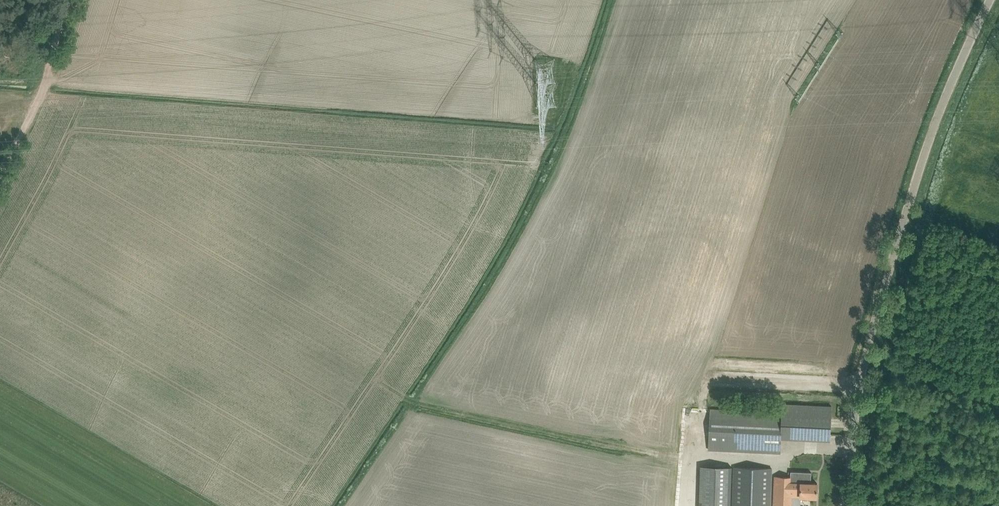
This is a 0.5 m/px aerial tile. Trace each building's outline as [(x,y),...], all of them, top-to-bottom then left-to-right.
[(709,450),(780,453),(782,412),(711,409),(709,450)] [(772,468),(734,467),(733,505),(771,505),(772,468)] [(774,505),(791,505),(792,495),(801,495),(801,497),(817,497),(817,483),(810,483),(810,480),(811,480),(811,472),(791,471),(791,477),(775,477),(774,505)]
